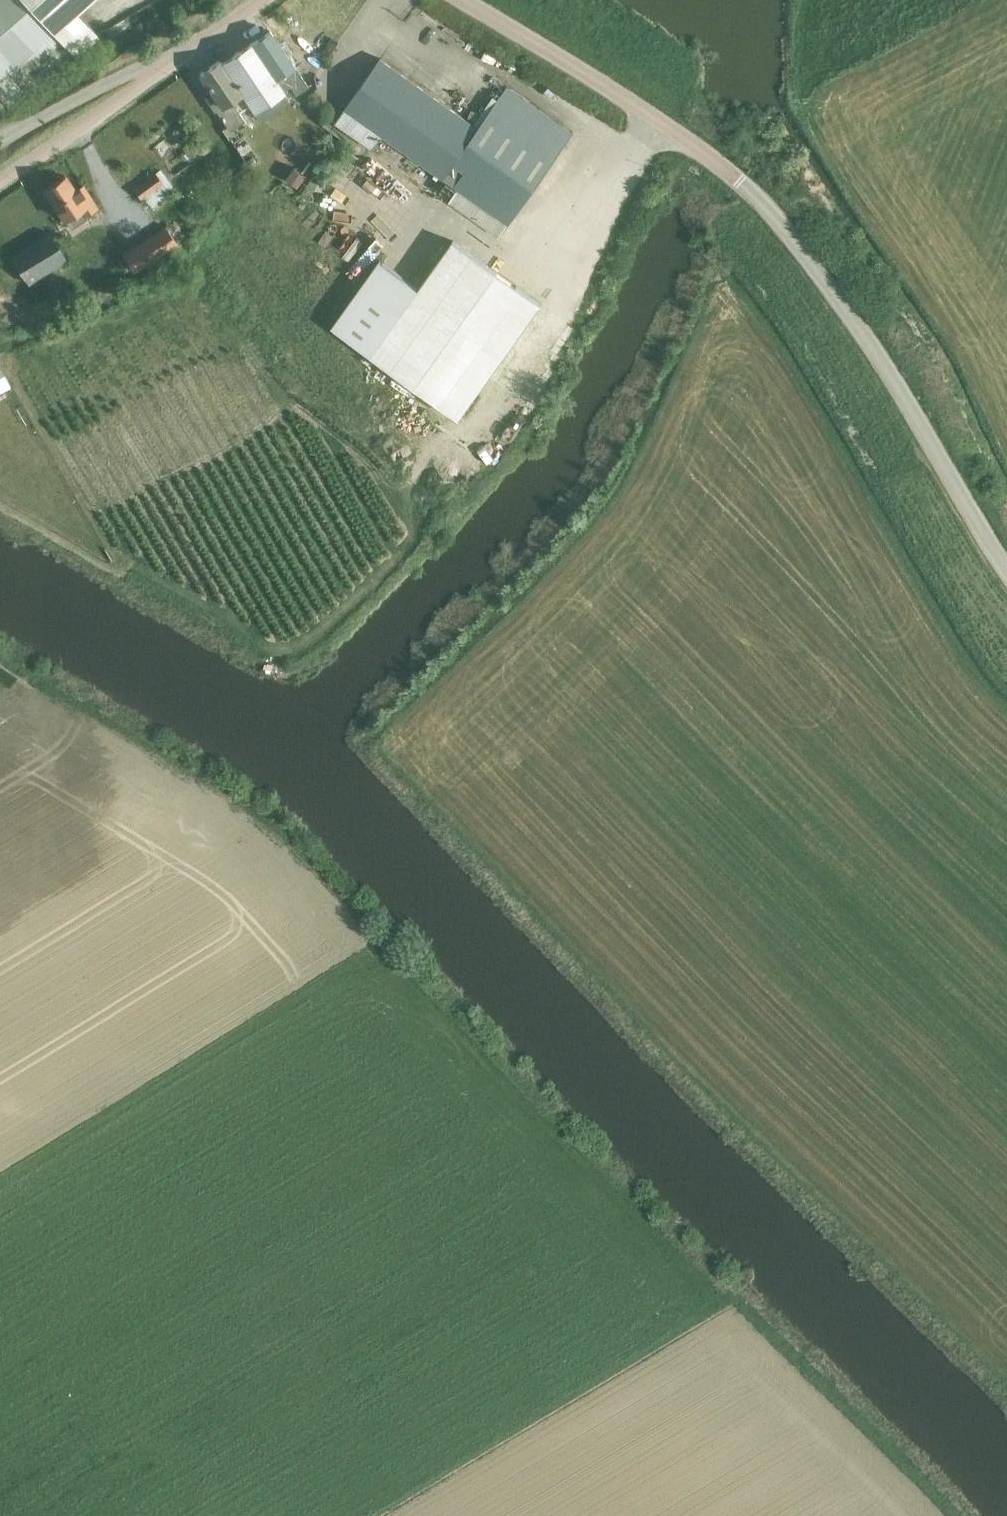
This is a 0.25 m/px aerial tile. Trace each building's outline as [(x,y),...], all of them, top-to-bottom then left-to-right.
[(7,103),(24,87),(26,89),(69,48),(76,55),(100,33),(76,8),(85,0),(0,0),(0,95),(7,103)] [(236,53),(221,63),(241,91),(240,91),(253,110),(269,99),(290,84),(296,92),(299,90),(308,84),(268,28),(252,39),(253,41),(236,53)] [(500,236),(509,223),(573,132),(507,86),(479,127),(380,57),(335,121),(373,148),(383,135),(459,188),(450,201),(500,236)] [(219,60),(201,73),(213,91),(204,97),(214,111),(216,109),(230,129),(245,119),(231,98),(240,91),(241,91),(221,63),(219,60)] [(340,156),(321,186),(347,202),(349,198),(360,205),(377,178),(340,156)] [(296,169),(288,178),(299,187),(306,177),(296,169)] [(65,173),(45,186),(64,216),(79,206),(83,212),(95,203),(81,182),(73,187),(65,173)] [(155,173),(133,188),(141,199),(163,183),(155,173)] [(166,225),(121,254),(133,272),(177,243),(166,225)] [(49,231),(10,255),(28,283),(67,258),(49,231)] [(460,418),(542,303),(454,240),(419,288),(380,260),(333,327),(460,418)] [(0,370),(0,393),(10,388),(0,370)]
